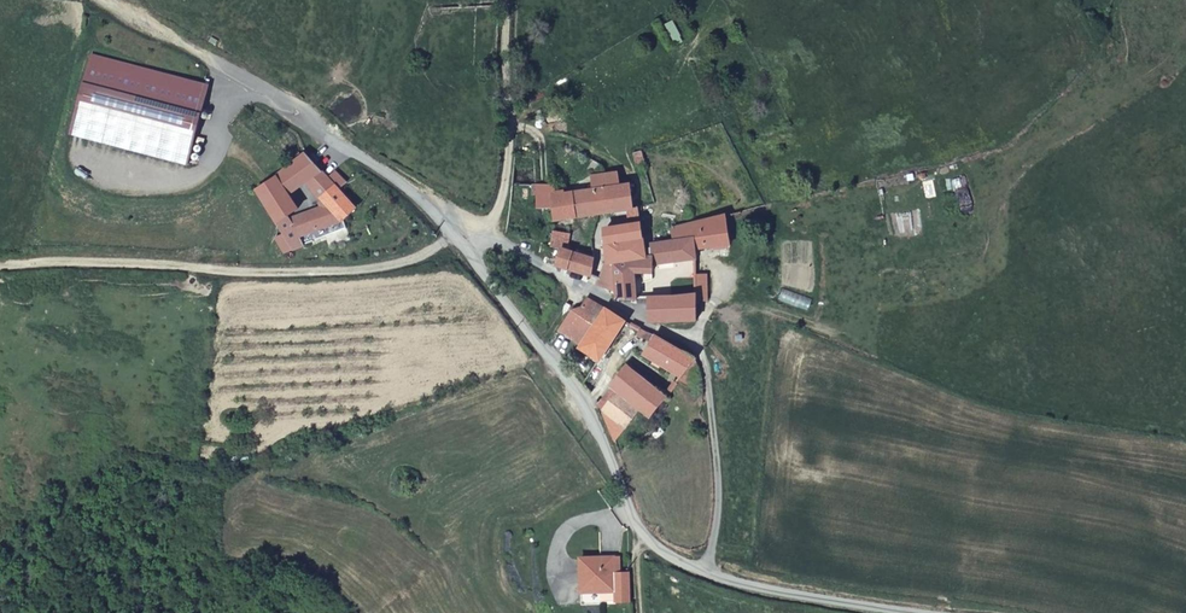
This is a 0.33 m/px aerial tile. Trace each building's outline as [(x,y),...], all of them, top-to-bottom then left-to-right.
[(674,20),(664,24),(676,47),(685,43),(674,20)] [(208,86),(91,54),(71,133),(188,164),(208,86)] [(559,121),(555,110),(548,112),(540,115),(548,125),(559,121)] [(644,149),(633,152),(637,168),(648,166),(644,149)] [(304,153),(294,162),(279,174),(255,188),(284,233),(275,237),(284,252),(304,244),(287,216),(298,209),(290,195),(307,180),(320,169),(314,163),(319,158),(313,152),(308,157),(304,153)] [(327,177),(320,169),(307,180),(314,189),(322,182),(325,186),(331,181),(327,177)] [(329,234),(346,228),(343,220),(356,207),(339,189),(347,181),(336,171),(327,177),(331,181),(325,186),(322,182),(314,189),(329,204),(332,208),(320,214),(329,234)] [(592,175),(594,189),(620,185),(617,171),(592,175)] [(555,214),(555,194),(554,184),(538,184),(538,214),(555,214)] [(620,185),(594,189),(555,194),(555,214),(556,219),(620,209),(622,215),(640,214),(639,206),(633,207),(630,184),(620,185)] [(304,244),(329,234),(320,214),(332,208),(329,204),(302,216),(298,209),(287,216),(304,244)] [(726,215),(672,228),(673,238),(656,243),(651,245),(651,248),(646,249),(645,249),(615,262),(617,291),(617,299),(638,300),(638,297),(637,292),(635,275),(654,271),(654,265),(674,262),(696,259),(695,248),(731,244),(726,215)] [(607,262),(615,262),(645,249),(646,249),(641,224),(604,229),(607,262)] [(673,238),(672,228),(655,232),(656,243),(673,238)] [(554,232),(550,245),(561,248),(568,250),(571,235),(554,232)] [(568,250),(561,248),(555,264),(561,267),(567,269),(573,252),(568,250)] [(593,257),(573,252),(567,269),(583,275),(592,277),(593,257)] [(598,284),(617,291),(615,262),(607,262),(605,263),(600,278),(598,284)] [(635,275),(637,292),(640,292),(641,291),(641,283),(655,279),(654,271),(635,275)] [(649,321),(698,320),(697,301),(709,300),(708,274),(696,275),(697,295),(674,296),(650,298),(649,321)] [(572,311),(560,331),(582,345),(581,347),(600,360),(626,320),(587,299),(581,307),(572,311)] [(645,354),(684,374),(696,359),(641,329),(638,336),(651,344),(645,354)] [(651,416),(654,411),(667,395),(628,365),(612,385),(619,391),(641,408),(651,416)] [(601,410),(614,440),(641,408),(619,391),(601,410)] [(612,591),(617,591),(616,572),(616,571),(612,571),(612,564),(616,564),(616,557),(583,557),(584,604),(612,604),(612,591)] [(632,602),(631,572),(616,572),(617,591),(617,602),(632,602)]
